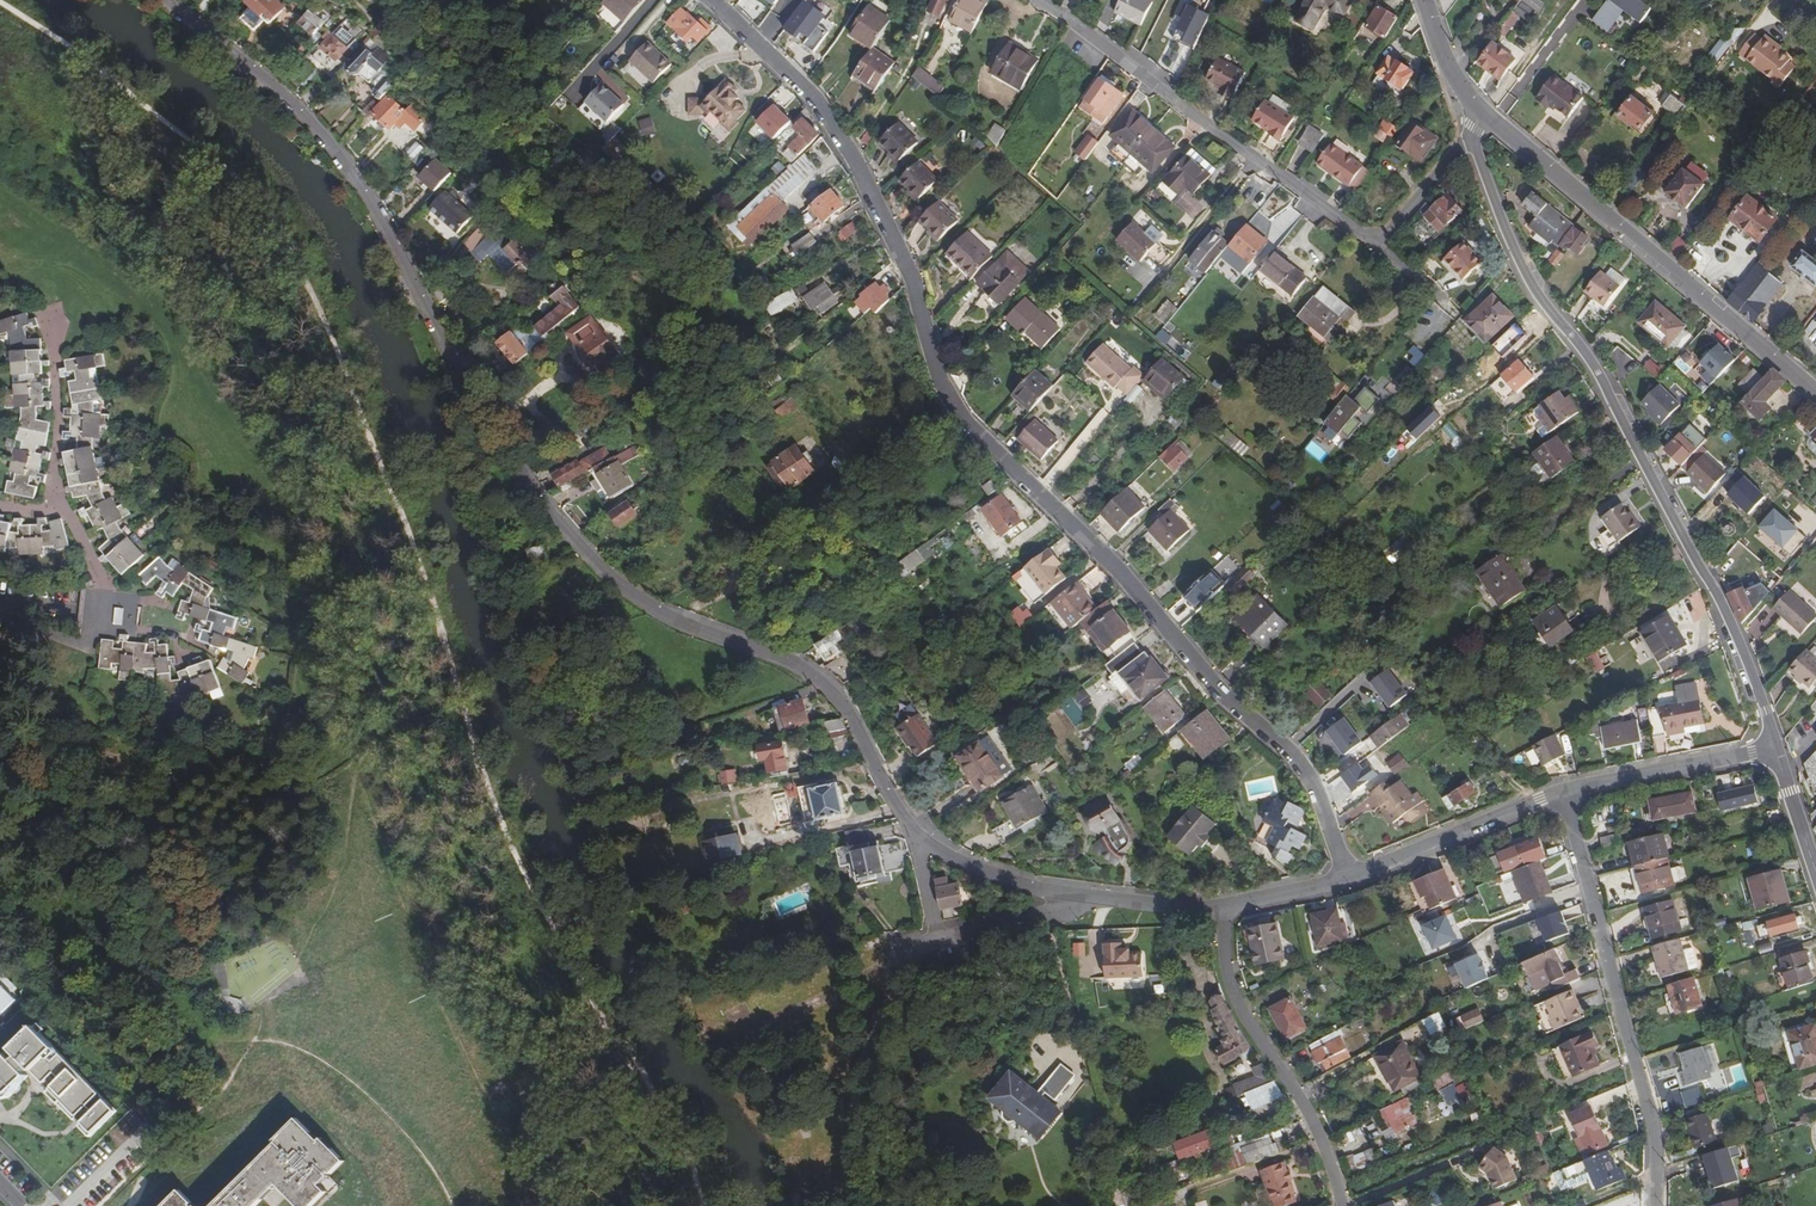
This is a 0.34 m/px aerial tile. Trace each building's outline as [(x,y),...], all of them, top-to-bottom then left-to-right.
[(285,8),(276,0),(249,0),(247,2),(253,8),(243,19),(256,31),(266,20),(271,24),(285,8)] [(324,10),(331,16),(336,10),(325,0),(322,0),(301,24),(314,36),(325,23),(319,17),(324,10)] [(646,0),(610,0),(606,5),(626,23),(646,0)] [(750,7),(757,12),(764,0),(755,0),(750,7)] [(947,0),(934,0),(929,11),(940,17),(947,0)] [(973,0),(962,0),(958,8),(959,9),(953,23),(973,33),(990,0),(978,0),(977,2),(973,0)] [(1153,3),(1148,0),(1122,0),(1116,13),(1142,26),(1153,3)] [(1354,0),(1307,0),(1296,21),(1314,31),(1326,8),(1345,17),(1354,0)] [(1594,21),(1609,33),(1614,26),(1610,23),(1621,9),(1625,11),(1642,24),(1653,9),(1641,0),(1610,0),(1594,21)] [(1778,15),(1800,24),(1806,9),(1784,0),(1778,15)] [(1180,36),(1198,44),(1212,15),(1194,6),(1180,36)] [(1392,29),(1395,25),(1399,18),(1379,6),(1367,27),(1386,38),(1392,29)] [(852,35),(873,49),(891,20),(870,7),(852,35)] [(1509,19),(1515,23),(1524,12),(1518,8),(1509,19)] [(688,17),(681,9),(669,23),(688,41),(694,35),(700,42),(711,29),(706,24),(705,26),(700,22),(698,24),(689,16),(688,17)] [(1621,9),(1610,23),(1614,26),(1625,11),(1621,9)] [(320,41),(316,45),(320,48),(314,55),(329,73),(337,64),(336,63),(339,60),(344,56),(347,59),(358,46),(353,42),(362,32),(346,18),(334,27),(324,38),(323,37),(320,41)] [(1505,37),(1515,23),(1509,19),(1499,32),(1505,37)] [(395,47),(398,49),(398,43),(378,26),(375,29),(384,37),(395,47)] [(383,70),(392,60),(379,49),(375,54),(367,48),(374,39),(379,43),(384,37),(375,29),(363,43),(364,45),(349,64),(348,72),(353,77),(361,75),(372,84),(383,70)] [(1728,37),(1736,43),(1746,30),(1734,30),(1728,37)] [(807,37),(801,32),(792,44),(799,49),(807,37)] [(1790,61),(1781,54),(1773,48),(1777,43),(1767,36),(1763,41),(1756,34),(1741,54),(1775,81),(1788,64),(1790,61)] [(316,45),(320,41),(314,36),(305,47),(310,51),(316,45)] [(1736,43),(1728,37),(1723,43),(1730,48),(1732,49),(1736,43)] [(1719,62),(1730,48),(1723,43),(1721,41),(1710,55),(1719,62)] [(1773,48),(1781,54),(1784,49),(1777,43),(1773,48)] [(657,53),(647,44),(630,62),(654,85),(671,66),(661,57),(660,58),(656,54),(657,53)] [(994,74),(1022,90),(1039,60),(1011,44),(994,74)] [(1515,60),(1494,44),(1480,64),(1501,79),(1515,60)] [(395,56),(391,53),(382,46),(379,49),(392,60),(395,56)] [(399,60),(398,49),(395,47),(391,53),(395,56),(399,60)] [(895,64),(873,49),(855,76),(877,91),(895,64)] [(1414,72),(1389,57),(1378,74),(1404,90),(1414,72)] [(1234,97),(1246,73),(1217,59),(1208,78),(1224,86),(1222,92),(1234,97)] [(1788,64),(1775,81),(1773,83),(1781,89),(1796,70),(1788,64)] [(945,89),(920,68),(914,77),(940,98),(945,89)] [(377,88),(385,79),(389,74),(383,70),(372,84),(377,88)] [(1698,93),(1710,77),(1711,76),(1706,72),(1693,88),(1698,93)] [(1585,98),(1555,76),(1537,100),(1549,109),(1552,105),(1569,118),(1585,98)] [(385,79),(377,88),(376,96),(381,102),(394,87),(385,79)] [(735,122),(745,111),(736,102),(738,99),(733,93),(735,91),(724,80),(699,108),(708,116),(711,114),(722,124),(721,126),(730,134),(738,125),(735,122)] [(1095,102),(1109,83),(1105,80),(1091,98),(1085,107),(1089,111),(1095,102)] [(1118,90),(1109,83),(1095,102),(1089,111),(1107,124),(1113,116),(1129,96),(1120,89),(1118,90)] [(310,107),(322,92),(313,85),(301,98),(310,107)] [(611,93),(603,85),(586,102),(607,122),(624,105),(615,97),(614,98),(610,94),(611,93)] [(1679,118),(1693,100),(1686,94),(1680,102),(1672,96),(1664,106),(1679,118)] [(401,129),(403,126),(413,135),(416,131),(427,118),(413,106),(406,113),(396,104),(398,101),(395,98),(392,101),(388,97),(373,114),(392,130),(396,124),(401,129)] [(1656,116),(1632,97),(1618,117),(1629,126),(1631,124),(1643,133),(1656,116)] [(1294,118),(1265,100),(1253,120),(1271,132),(1270,135),(1280,141),(1294,118)] [(757,122),(775,140),(795,121),(778,103),(757,122)] [(1137,177),(1146,166),(1154,173),(1175,147),(1155,129),(1134,111),(1112,137),(1118,142),(1110,152),(1124,165),(1137,177)] [(1731,137),(1739,128),(1718,111),(1710,121),(1731,137)] [(651,116),(639,121),(645,137),(657,132),(651,116)] [(798,156),(819,134),(805,120),(795,130),(801,135),(790,147),(798,156)] [(286,133),(292,141),(303,128),(296,121),(287,131),(286,133)] [(1429,139),(1432,135),(1414,122),(1398,144),(1422,161),(1435,143),(1429,139)] [(1393,137),(1399,129),(1390,123),(1384,131),(1393,137)] [(999,145),(1008,130),(997,124),(990,137),(999,145)] [(611,142),(622,130),(617,125),(606,137),(611,142)] [(919,144),(899,125),(880,144),(887,151),(890,150),(902,162),(919,144)] [(1324,135),(1311,127),(1301,143),(1314,151),(1324,135)] [(1739,128),(1731,137),(1744,147),(1752,138),(1739,128)] [(1438,139),(1432,135),(1429,139),(1435,143),(1438,139)] [(1083,162),(1096,145),(1086,138),(1074,155),(1083,162)] [(417,165),(428,152),(418,143),(407,155),(417,165)] [(1362,166),(1331,144),(1317,164),(1326,171),(1328,168),(1334,173),(1332,175),(1347,186),(1362,166)] [(1188,155),(1212,176),(1217,170),(1193,149),(1188,155)] [(790,209),(782,201),(818,167),(806,153),(728,226),(743,241),(747,238),(754,245),(790,209)] [(1174,171),(1187,156),(1183,153),(1170,168),(1174,171)] [(1212,176),(1188,155),(1187,156),(1174,171),(1158,189),(1174,203),(1187,188),(1195,194),(1212,176)] [(452,173),(436,159),(419,178),(435,191),(452,173)] [(938,181),(919,162),(900,181),(908,189),(910,187),(921,198),(938,181)] [(321,169),(329,180),(335,175),(327,163),(321,169)] [(1706,185),(1685,168),(1666,193),(1687,210),(1706,185)] [(812,206),(831,191),(823,180),(803,196),(811,206),(812,206)] [(474,214),(447,189),(432,206),(459,231),(474,214)] [(831,191),(812,206),(825,221),(844,206),(831,190),(831,191)] [(1555,239),(1570,221),(1533,193),(1524,206),(1539,217),(1531,227),(1537,231),(1551,242),(1553,242),(1555,239)] [(1451,203),(1447,198),(1427,216),(1441,230),(1464,210),(1455,200),(1451,203)] [(1778,220),(1749,198),(1733,220),(1761,242),(1778,220)] [(932,226),(949,210),(941,201),(921,220),(928,228),(931,225),(932,226)] [(949,210),(932,226),(942,238),(960,221),(949,210)] [(1575,227),(1576,226),(1570,221),(1555,239),(1562,244),(1575,227)] [(853,222),(840,231),(846,240),(859,231),(853,222)] [(1162,264),(1170,255),(1158,244),(1164,237),(1154,227),(1147,234),(1135,222),(1118,240),(1141,262),(1149,253),(1162,264)] [(477,248),(492,233),(493,232),(486,223),(480,230),(479,229),(466,242),(474,251),(477,248)] [(1251,263),(1268,243),(1247,225),(1230,246),(1251,263)] [(1580,254),(1590,239),(1575,227),(1562,244),(1561,245),(1567,250),(1570,246),(1580,254)] [(1551,242),(1537,231),(1533,237),(1547,247),(1551,242)] [(502,244),(492,233),(477,248),(484,256),(491,250),(508,270),(516,262),(518,265),(522,266),(524,267),(526,266),(525,264),(526,263),(533,270),(553,251),(538,236),(533,241),(530,237),(526,240),(530,244),(526,248),(517,238),(512,242),(511,239),(507,243),(505,241),(502,244)] [(800,256),(818,243),(811,233),(794,246),(800,256)] [(969,234),(949,255),(974,278),(994,257),(969,234)] [(1209,271),(1230,245),(1222,239),(1202,265),(1209,271)] [(1677,240),(1669,250),(1678,258),(1686,247),(1677,240)] [(1483,263),(1464,242),(1446,259),(1465,280),(1483,263)] [(1556,267),(1565,255),(1558,250),(1549,261),(1556,267)] [(979,284),(988,292),(1000,304),(1001,305),(1030,272),(1009,252),(979,284)] [(1268,275),(1282,257),(1275,252),(1261,270),(1268,275)] [(1804,253),(1793,267),(1815,285),(1815,262),(1804,253)] [(1282,257),(1268,275),(1293,296),(1307,278),(1282,257)] [(1740,312),(1770,274),(1758,265),(1729,303),(1740,312)] [(1607,276),(1620,287),(1626,280),(1612,269),(1607,276)] [(1620,287),(1607,276),(1601,272),(1586,292),(1605,307),(1620,287)] [(1770,274),(1740,312),(1753,324),(1765,309),(1763,307),(1782,283),(1770,274)] [(803,283),(767,305),(773,316),(799,300),(799,299),(809,293),(803,283)] [(877,314),(892,300),(888,295),(889,293),(884,286),(881,288),(877,283),(861,296),(862,298),(859,301),(864,307),(867,304),(872,310),(873,309),(877,314)] [(836,299),(831,292),(827,286),(820,291),(819,290),(807,298),(815,309),(819,306),(823,313),(838,302),(836,299)] [(831,292),(836,299),(841,296),(836,288),(831,292)] [(1514,318),(1494,296),(1467,321),(1487,343),(1514,318)] [(1325,336),(1340,318),(1314,297),(1299,315),(1325,336)] [(572,298),(537,328),(545,337),(580,308),(572,298)] [(1060,329),(1026,299),(1008,319),(1024,334),(1027,331),(1045,347),(1060,329)] [(1167,299),(1155,316),(1167,325),(1179,307),(1167,299)] [(1670,347),(1685,329),(1686,327),(1657,302),(1640,323),(1651,333),(1669,348),(1670,347)] [(24,327),(31,325),(32,328),(38,326),(36,318),(29,320),(27,313),(0,322),(0,336),(8,333),(12,344),(13,352),(41,350),(41,339),(29,340),(24,327)] [(1340,318),(1325,336),(1332,342),(1347,324),(1340,318)] [(594,371),(605,364),(618,354),(600,329),(598,330),(590,319),(570,333),(578,345),(577,346),(594,371)] [(1695,370),(1712,386),(1739,358),(1724,344),(1729,338),(1713,323),(1706,330),(1720,343),(1695,370)] [(1670,347),(1674,351),(1689,333),(1685,329),(1670,347)] [(1170,343),(1172,334),(1161,332),(1160,341),(1170,343)] [(529,346),(523,339),(520,341),(513,334),(500,345),(517,366),(530,355),(526,348),(529,346)] [(523,339),(529,346),(534,352),(540,347),(529,334),(523,339)] [(481,345),(477,336),(460,344),(464,353),(481,345)] [(1147,374),(1136,365),(1134,367),(1105,343),(1088,361),(1117,386),(1119,385),(1130,395),(1147,374)] [(42,362),(41,350),(13,352),(13,364),(42,362)] [(1416,350),(1396,375),(1404,382),(1424,357),(1416,350)] [(93,377),(91,369),(105,367),(103,354),(66,360),(67,368),(60,370),(62,378),(68,377),(68,373),(74,372),(76,381),(69,382),(71,394),(100,388),(98,376),(93,377)] [(1495,380),(1503,373),(1491,359),(1482,367),(1487,373),(1482,377),(1487,383),(1493,379),(1495,380)] [(1649,359),(1644,368),(1659,377),(1664,369),(1649,359)] [(1184,378),(1163,360),(1147,379),(1168,396),(1184,378)] [(1534,377),(1520,360),(1492,385),(1505,401),(1534,377)] [(36,383),(35,375),(44,374),(43,367),(49,366),(49,362),(42,362),(13,364),(14,376),(20,376),(20,384),(14,385),(14,397),(44,395),(44,388),(50,388),(50,380),(46,380),(46,383),(36,383)] [(605,364),(594,371),(598,376),(608,369),(605,364)] [(496,377),(491,368),(475,376),(480,386),(496,377)] [(1765,379),(1751,394),(1744,401),(1763,420),(1772,410),(1766,403),(1786,381),(1774,369),(1765,379)] [(1751,394),(1765,379),(1754,370),(1741,385),(1751,394)] [(1053,388),(1035,372),(1016,393),(1034,410),(1053,388)] [(1349,389),(1329,373),(1319,386),(1339,402),(1349,389)] [(1463,394),(1469,388),(1463,381),(1457,387),(1463,394)] [(1662,383),(1641,404),(1662,426),(1684,405),(1662,383)] [(1356,399),(1350,394),(1327,424),(1330,426),(1321,437),(1332,445),(1341,434),(1349,440),(1382,398),(1366,386),(1356,399)] [(95,415),(95,401),(100,401),(102,400),(100,388),(71,394),(73,406),(78,405),(80,414),(69,414),(70,409),(66,409),(65,418),(72,419),(72,425),(102,428),(110,428),(110,416),(103,415),(95,415)] [(435,396),(439,407),(455,399),(450,389),(435,396)] [(1542,424),(1573,401),(1570,397),(1566,400),(1561,393),(1540,408),(1545,415),(1539,419),(1542,424)] [(38,420),(37,407),(47,407),(47,410),(51,410),(51,402),(45,402),(44,395),(14,397),(5,397),(6,409),(21,409),(22,420),(20,429),(48,435),(50,423),(38,420)] [(804,410),(796,398),(778,410),(787,423),(804,410)] [(103,415),(103,404),(100,401),(95,401),(95,415),(103,415)] [(1544,427),(1549,435),(1581,413),(1573,401),(1542,424),(1544,427)] [(1545,415),(1540,408),(1534,412),(1539,419),(1545,415)] [(1187,423),(1171,409),(1163,418),(1179,432),(1187,423)] [(1457,414),(1445,426),(1451,433),(1464,421),(1457,414)] [(1032,449),(1049,430),(1037,420),(1032,425),(1026,419),(1014,433),(1032,449)] [(94,448),(95,439),(101,439),(102,428),(72,425),(71,433),(64,432),(64,440),(71,440),(71,437),(79,438),(77,451),(65,453),(67,466),(96,459),(94,448)] [(1549,435),(1544,427),(1537,432),(1542,439),(1549,435)] [(37,454),(39,446),(46,447),(48,435),(20,429),(17,441),(23,442),(22,451),(15,449),(12,461),(41,468),(43,461),(49,462),(51,453),(47,453),(47,456),(37,454)] [(1041,457),(1058,438),(1049,430),(1032,449),(1041,457)] [(1241,442),(1227,432),(1221,439),(1235,450),(1241,442)] [(1683,432),(1681,434),(1689,442),(1691,439),(1683,432)] [(1666,450),(1684,466),(1703,445),(1704,445),(1699,441),(1694,446),(1689,442),(1681,434),(1666,450)] [(859,458),(845,437),(830,447),(836,456),(833,464),(839,472),(859,458)] [(1577,464),(1559,437),(1536,454),(1542,462),(1532,469),(1537,478),(1521,489),(1527,497),(1577,464)] [(1058,438),(1041,457),(1044,459),(1060,440),(1058,438)] [(1304,450),(1321,463),(1329,453),(1312,440),(1304,450)] [(1175,472),(1189,458),(1174,443),(1160,456),(1175,472)] [(792,490),(817,473),(810,464),(814,460),(808,452),(804,455),(797,445),(773,462),(773,464),(768,467),(785,492),(791,489),(792,490)] [(1703,445),(1684,466),(1683,467),(1709,493),(1727,474),(1706,455),(1709,451),(1703,445)] [(592,471),(612,460),(606,450),(582,462),(581,461),(555,476),(561,487),(592,471)] [(98,471),(105,469),(102,458),(96,459),(67,466),(70,478),(98,471)] [(612,460),(592,471),(596,477),(599,476),(612,496),(633,484),(616,458),(612,460)] [(30,486),(32,478),(38,479),(38,482),(45,483),(47,476),(40,474),(41,468),(12,461),(10,473),(16,474),(14,483),(8,481),(6,493),(35,500),(37,488),(30,486)] [(101,481),(98,471),(70,478),(72,487),(101,481)] [(1795,486),(1786,475),(1776,483),(1785,495),(1795,486)] [(108,500),(103,493),(101,481),(72,487),(66,488),(68,494),(73,493),(75,498),(87,496),(93,508),(87,510),(86,508),(79,511),(83,518),(88,515),(91,521),(119,508),(113,498),(108,500)] [(990,497),(999,490),(993,482),(984,488),(990,497)] [(1122,531),(1145,508),(1126,489),(1103,512),(1122,531)] [(1002,536),(1022,521),(1004,496),(984,511),(1002,536)] [(1191,529),(1172,509),(1177,504),(1171,498),(1159,510),(1165,516),(1149,531),(1169,551),(1191,529)] [(1283,522),(1297,507),(1288,498),(1273,512),(1283,522)] [(629,502),(612,515),(620,527),(638,514),(629,502)] [(123,531),(118,521),(131,515),(126,504),(119,508),(91,521),(95,528),(89,531),(93,538),(97,536),(98,532),(104,529),(109,540),(99,549),(105,555),(100,559),(103,562),(107,559),(130,538),(123,531)] [(1632,523),(1628,516),(1621,506),(1602,519),(1619,543),(1640,529),(1635,521),(1632,523)] [(31,526),(24,526),(24,519),(15,519),(15,527),(19,527),(19,533),(11,532),(12,524),(3,523),(4,516),(1,516),(0,519),(0,552),(7,553),(8,549),(20,549),(21,556),(33,556),(31,526)] [(70,547),(62,519),(50,523),(52,530),(44,532),(43,522),(47,522),(47,519),(38,519),(38,525),(31,526),(33,556),(45,555),(45,548),(56,548),(58,551),(70,547)] [(1022,521),(1002,536),(1003,537),(1023,522),(1022,521)] [(1731,525),(1728,525),(1726,528),(1726,530),(1727,533),(1728,534),(1731,534),(1734,534),(1735,532),(1736,530),(1735,528),(1734,526),(1731,525)] [(116,567),(138,547),(142,542),(134,534),(130,538),(107,559),(116,567)] [(1406,535),(1384,551),(1392,563),(1414,548),(1406,535)] [(1289,543),(1284,538),(1279,542),(1284,548),(1289,543)] [(545,545),(527,551),(531,561),(549,556),(545,545)] [(124,576),(146,555),(138,547),(116,567),(124,576)] [(1307,557),(1298,547),(1289,555),(1299,564),(1307,557)] [(920,553),(924,560),(931,555),(926,548),(920,553)] [(1058,558),(1051,549),(1027,569),(1047,595),(1067,580),(1058,568),(1053,562),(1058,558)] [(924,560),(920,553),(918,550),(903,561),(910,570),(924,560)] [(1503,608),(1527,592),(1502,555),(1478,572),(1503,608)] [(1227,556),(1214,568),(1226,582),(1239,569),(1227,556)] [(184,584),(191,573),(180,566),(176,571),(167,565),(161,558),(140,576),(148,585),(157,577),(168,584),(164,591),(161,589),(157,595),(164,599),(168,594),(174,597),(184,584)] [(1063,564),(1058,558),(1053,562),(1058,568),(1063,564)] [(1247,568),(1228,587),(1234,593),(1254,574),(1247,568)] [(1202,609),(1227,585),(1213,570),(1187,595),(1202,609)] [(208,598),(214,589),(191,573),(184,584),(195,591),(190,603),(183,601),(179,613),(178,617),(177,619),(184,621),(187,615),(193,617),(207,622),(212,610),(205,608),(208,598)] [(1078,584),(1086,594),(1090,592),(1081,581),(1078,584)] [(1087,619),(1099,609),(1086,594),(1078,584),(1054,602),(1075,629),(1087,619)] [(1742,625),(1771,592),(1763,585),(1749,600),(1745,588),(1730,595),(1742,625)] [(1801,635),(1815,618),(1815,617),(1788,591),(1772,609),(1801,635)] [(1202,609),(1187,595),(1184,597),(1199,612),(1202,609)] [(1288,625),(1259,596),(1238,617),(1266,647),(1288,625)] [(1099,609),(1087,619),(1110,648),(1131,632),(1109,602),(1099,609)] [(1034,618),(1023,604),(1011,613),(1022,627),(1034,618)] [(1536,622),(1543,633),(1552,647),(1553,648),(1576,631),(1560,606),(1536,622)] [(124,609),(116,608),(114,624),(122,625),(124,609)] [(233,631),(237,619),(212,610),(207,622),(213,624),(210,632),(203,629),(204,627),(198,625),(196,632),(202,634),(200,642),(211,646),(210,651),(217,654),(219,648),(227,651),(231,639),(226,637),(229,629),(233,631)] [(820,651),(868,619),(865,614),(817,646),(820,651)] [(1648,643),(1675,626),(1670,618),(1643,634),(1648,643)] [(868,619),(820,651),(828,662),(842,652),(837,644),(856,632),(859,635),(873,625),(868,619)] [(1369,635),(1376,628),(1370,621),(1363,628),(1369,635)] [(1648,643),(1660,662),(1687,645),(1675,626),(1648,643)] [(133,672),(136,643),(129,643),(129,636),(121,636),(121,642),(123,643),(123,649),(115,648),(115,641),(103,640),(102,656),(100,669),(112,670),(112,664),(121,665),(120,681),(133,681),(133,672)] [(177,665),(176,656),(169,657),(168,645),(160,646),(159,639),(150,640),(152,648),(155,648),(156,653),(147,652),(147,644),(136,643),(133,672),(145,673),(145,670),(158,670),(158,674),(171,673),(171,666),(177,665)] [(245,670),(250,659),(254,660),(258,649),(231,639),(227,651),(234,654),(231,661),(225,658),(219,668),(244,684),(250,673),(245,670)] [(1169,679),(1148,652),(1145,653),(1138,643),(1108,666),(1117,676),(1121,673),(1143,700),(1169,679)] [(1798,679),(1809,689),(1813,684),(1815,686),(1815,659),(1809,653),(1806,650),(1786,672),(1793,679),(1796,677),(1798,679)] [(1598,651),(1587,657),(1596,673),(1607,668),(1598,651)] [(839,678),(853,668),(845,655),(827,667),(839,678)] [(215,669),(212,661),(201,665),(211,693),(222,689),(215,669)] [(211,693),(201,665),(189,669),(199,697),(211,693)] [(853,668),(839,678),(845,683),(858,674),(853,668)] [(199,697),(189,669),(178,673),(181,679),(172,681),(171,673),(158,674),(162,704),(175,701),(175,705),(199,697)] [(1392,709),(1411,696),(1393,669),(1373,682),(1392,709)] [(1321,705),(1331,695),(1319,682),(1308,693),(1321,705)] [(1704,724),(1697,687),(1684,690),(1684,693),(1662,697),(1670,735),(1685,732),(1684,728),(1704,724)] [(1084,688),(1074,695),(1084,708),(1094,701),(1084,688)] [(226,689),(216,693),(219,702),(230,699),(226,689)] [(1186,716),(1166,690),(1144,707),(1165,733),(1186,716)] [(1075,727),(1088,717),(1072,695),(1059,704),(1075,727)] [(783,710),(789,731),(811,725),(804,700),(782,706),(783,710)] [(1229,740),(1206,712),(1185,729),(1207,757),(1229,740)] [(1381,748),(1410,726),(1401,714),(1372,737),(1381,748)] [(901,736),(923,721),(919,715),(897,730),(901,736)] [(1347,716),(1328,730),(1347,757),(1366,743),(1347,716)] [(848,729),(842,719),(825,724),(830,733),(848,729)] [(910,744),(930,731),(923,721),(901,736),(906,742),(908,741),(910,744)] [(1642,743),(1638,721),(1602,728),(1601,721),(1589,724),(1592,735),(1603,734),(1606,750),(1642,743)] [(915,751),(935,738),(930,731),(910,744),(912,747),(910,748),(907,751),(910,755),(915,751)] [(1569,757),(1558,736),(1534,749),(1545,769),(1569,757)] [(915,761),(920,758),(940,744),(935,738),(915,751),(910,755),(915,761)] [(771,773),(788,769),(783,742),(761,747),(764,761),(768,760),(771,773)] [(1004,777),(980,742),(960,757),(983,791),(1004,777)] [(1144,763),(1138,755),(1127,765),(1132,772),(1144,763)] [(1814,786),(1815,793),(1815,755),(1806,765),(1811,779),(1814,786)] [(1407,766),(1399,756),(1388,765),(1395,775),(1407,766)] [(1360,765),(1344,777),(1356,793),(1380,775),(1372,765),(1364,770),(1360,765)] [(720,770),(721,784),(737,783),(736,769),(720,770)] [(1715,782),(1717,792),(1733,789),(1731,779),(1715,782)] [(1387,783),(1373,794),(1396,824),(1406,816),(1410,821),(1414,821),(1422,815),(1423,811),(1419,806),(1417,804),(1424,799),(1420,792),(1415,796),(1403,781),(1392,789),(1387,783)] [(812,789),(819,821),(846,815),(839,783),(828,785),(812,789)] [(1451,809),(1478,793),(1471,783),(1444,799),(1451,809)] [(1721,811),(1760,803),(1756,785),(1717,793),(1721,811)] [(1007,801),(1023,828),(1048,814),(1033,786),(1007,801)] [(794,806),(791,789),(781,791),(785,808),(794,806)] [(1692,793),(1650,801),(1654,821),(1696,813),(1692,793)] [(1368,795),(1346,813),(1353,823),(1376,805),(1368,795)] [(1107,839),(1113,835),(1110,830),(1121,823),(1108,797),(1087,809),(1101,834),(1103,833),(1107,839)] [(1298,833),(1301,832),(1294,829),(1302,812),(1301,807),(1288,801),(1287,804),(1278,800),(1274,801),(1270,808),(1269,808),(1263,820),(1274,826),(1268,841),(1277,845),(1273,855),(1289,862),(1293,854),(1289,852),(1293,844),(1300,848),(1302,844),(1298,833)] [(1023,828),(1007,801),(1003,804),(1012,820),(1018,831),(1023,828)] [(1207,834),(1215,824),(1194,805),(1168,836),(1189,855),(1197,846),(1201,848),(1210,837),(1207,834)] [(1786,830),(1779,811),(1768,814),(1774,833),(1786,830)] [(1011,843),(1022,837),(1018,831),(1012,820),(995,830),(1004,847),(1011,843)] [(888,879),(887,871),(881,847),(880,847),(878,842),(867,844),(863,829),(847,833),(850,844),(845,846),(855,887),(888,879)] [(1022,837),(1011,843),(1020,858),(1035,849),(1026,834),(1022,837)] [(1623,845),(1620,834),(1601,839),(1604,849),(1623,845)] [(1113,835),(1107,839),(1094,846),(1100,855),(1104,853),(1107,857),(1119,864),(1126,851),(1118,842),(1114,835),(1113,835)] [(1638,868),(1669,859),(1663,835),(1631,843),(1638,868)] [(738,836),(706,844),(710,859),(742,852),(738,836)] [(1528,867),(1540,862),(1546,860),(1538,840),(1499,855),(1506,873),(1526,865),(1528,867)] [(1233,857),(1217,842),(1206,855),(1222,869),(1233,857)] [(1471,845),(1461,849),(1468,865),(1477,861),(1471,845)] [(1676,886),(1669,859),(1638,868),(1633,868),(1640,895),(1676,886)] [(1540,862),(1528,867),(1520,870),(1527,887),(1521,889),(1526,903),(1553,893),(1540,862)] [(1432,909),(1457,899),(1445,869),(1416,880),(1423,897),(1427,896),(1432,909)] [(1527,887),(1520,870),(1505,876),(1507,881),(1516,877),(1521,889),(1527,887)] [(1783,886),(1786,885),(1782,872),(1751,881),(1759,911),(1788,903),(1783,886)] [(960,885),(939,889),(943,911),(964,906),(960,885)] [(704,892),(681,904),(686,915),(710,903),(704,892)] [(1566,898),(1542,907),(1546,916),(1570,907),(1566,898)] [(1682,931),(1674,903),(1648,910),(1655,938),(1682,931)] [(1338,910),(1313,915),(1319,946),(1344,941),(1338,910)] [(1540,920),(1550,944),(1574,934),(1564,910),(1540,920)] [(1434,951),(1461,940),(1450,915),(1424,926),(1434,951)] [(1796,917),(1769,923),(1773,937),(1799,930),(1796,917)] [(1758,921),(1744,925),(1746,932),(1760,928),(1758,921)] [(1284,959),(1277,923),(1250,929),(1258,965),(1284,959)] [(1757,942),(1757,931),(1745,932),(1746,943),(1757,942)] [(1689,970),(1684,951),(1680,939),(1653,947),(1662,978),(1689,970)] [(1074,943),(1075,955),(1087,955),(1086,943),(1074,943)] [(1128,944),(1110,945),(1112,978),(1149,977),(1149,954),(1136,954),(1129,954),(1128,950),(1128,944)] [(1551,981),(1565,974),(1560,963),(1562,963),(1556,949),(1524,963),(1531,977),(1546,971),(1548,976),(1551,981)] [(1684,951),(1689,970),(1698,968),(1692,949),(1684,951)] [(1483,953),(1458,963),(1468,989),(1493,980),(1483,953)] [(1782,960),(1791,990),(1814,983),(1808,965),(1810,964),(1807,953),(1782,960)] [(1565,974),(1551,981),(1555,990),(1581,979),(1577,969),(1565,974)] [(1533,983),(1548,976),(1546,971),(1531,977),(1533,983)] [(1726,980),(1723,971),(1716,974),(1718,982),(1726,980)] [(1740,975),(1729,979),(1731,986),(1743,982),(1740,975)] [(1702,1007),(1694,979),(1669,986),(1678,1014),(1702,1007)] [(1575,1005),(1579,1003),(1573,990),(1547,1002),(1536,1007),(1550,1035),(1560,1030),(1582,1020),(1578,1011),(1575,1005)] [(1245,1046),(1252,1042),(1235,1013),(1229,995),(1217,1002),(1221,1008),(1217,1010),(1220,1017),(1225,1024),(1220,1027),(1228,1042),(1220,1047),(1228,1060),(1242,1051),(1247,1048),(1245,1046)] [(1307,1028),(1290,998),(1271,1009),(1287,1039),(1307,1028)] [(1482,1008),(1457,1017),(1462,1031),(1487,1021),(1482,1008)] [(1447,1028),(1447,1027),(1440,1013),(1425,1022),(1432,1035),(1447,1028)] [(1225,1024),(1220,1017),(1216,1020),(1220,1027),(1225,1024)] [(0,1060),(0,1100),(12,1097),(28,1076),(14,1061),(19,1057),(45,1084),(53,1076),(59,1081),(47,1093),(75,1120),(87,1108),(92,1114),(80,1126),(91,1137),(118,1110),(35,1026),(0,1060)] [(1790,1034),(1802,1070),(1815,1065),(1815,1026),(1790,1034)] [(1323,1062),(1328,1071),(1350,1059),(1346,1051),(1348,1049),(1342,1037),(1345,1035),(1342,1029),(1309,1045),(1320,1064),(1323,1062)] [(1562,1050),(1593,1036),(1592,1035),(1562,1048),(1562,1050)] [(1591,1050),(1594,1048),(1598,1047),(1593,1036),(1562,1050),(1570,1068),(1594,1058),(1591,1050)] [(1247,1048),(1242,1051),(1245,1056),(1256,1049),(1252,1042),(1245,1046),(1247,1048)] [(1421,1077),(1402,1042),(1377,1055),(1396,1091),(1421,1077)] [(1703,1049),(1681,1056),(1687,1073),(1680,1075),(1684,1089),(1713,1080),(1703,1049)] [(1570,1068),(1575,1078),(1599,1067),(1594,1058),(1570,1068)] [(1260,1086),(1275,1080),(1263,1060),(1252,1064),(1256,1074),(1260,1086)] [(1077,1078),(1064,1067),(1046,1088),(1060,1099),(1077,1078)] [(1037,1131),(1057,1105),(1041,1092),(1038,1096),(1032,1092),(1035,1088),(1016,1073),(995,1099),(1008,1108),(1010,1119),(1016,1123),(1025,1122),(1037,1131)] [(1260,1086),(1256,1074),(1234,1082),(1238,1094),(1248,1091),(1260,1086)] [(1275,1080),(1260,1086),(1248,1091),(1253,1107),(1283,1095),(1275,1080)] [(1441,1090),(1448,1110),(1474,1100),(1466,1081),(1441,1090)] [(1764,1082),(1756,1083),(1760,1104),(1768,1102),(1764,1082)] [(1415,1097),(1383,1112),(1389,1123),(1392,1122),(1398,1134),(1417,1125),(1412,1113),(1421,1108),(1415,1097)] [(1608,1146),(1589,1100),(1568,1109),(1588,1155),(1608,1146)] [(1057,1105),(1037,1131),(1047,1138),(1067,1112),(1057,1105)] [(1676,1106),(1664,1110),(1666,1115),(1678,1112),(1676,1106)] [(1695,1150),(1717,1143),(1709,1116),(1687,1123),(1690,1132),(1691,1131),(1694,1137),(1691,1138),(1695,1150)] [(298,1118),(276,1140),(278,1143),(241,1179),(214,1205),(257,1205),(278,1185),(285,1192),(299,1205),(313,1205),(328,1192),(321,1186),(330,1177),(328,1175),(331,1173),(332,1174),(345,1162),(323,1138),(320,1141),(298,1118)] [(1213,1125),(1177,1138),(1182,1151),(1218,1138),(1213,1125)] [(1393,1128),(1384,1131),(1388,1141),(1397,1138),(1393,1128)] [(1274,1152),(1272,1149),(1276,1147),(1273,1143),(1271,1144),(1266,1133),(1234,1146),(1236,1151),(1242,1149),(1247,1162),(1274,1152)] [(1715,1190),(1744,1182),(1734,1147),(1705,1155),(1715,1190)] [(1511,1157),(1496,1149),(1483,1167),(1490,1169),(1492,1176),(1490,1176),(1493,1187),(1517,1181),(1511,1157)] [(1350,1166),(1377,1160),(1375,1150),(1348,1156),(1350,1166)] [(1695,1150),(1672,1157),(1675,1166),(1697,1159),(1695,1150)] [(1578,1164),(1586,1183),(1587,1186),(1591,1184),(1596,1194),(1624,1182),(1619,1170),(1613,1172),(1610,1164),(1616,1161),(1611,1151),(1578,1164)] [(1288,1170),(1286,1170),(1282,1161),(1261,1169),(1265,1181),(1270,1192),(1272,1192),(1274,1199),(1277,1205),(1283,1205),(1295,1201),(1292,1192),(1294,1191),(1295,1191),(1291,1179),(1288,1170)] [(778,1166),(781,1178),(800,1173),(797,1162),(778,1166)] [(1586,1183),(1578,1164),(1552,1175),(1559,1193),(1586,1183)] [(1490,1169),(1483,1167),(1482,1168),(1488,1171),(1490,1176),(1492,1176),(1490,1169)] [(1189,1196),(1185,1186),(1170,1191),(1174,1202),(1189,1196)] [(193,1205),(194,1203),(182,1190),(166,1205),(194,1205),(193,1205)] [(1125,1205),(1121,1193),(1113,1196),(1116,1205),(1122,1205),(1125,1205)]
